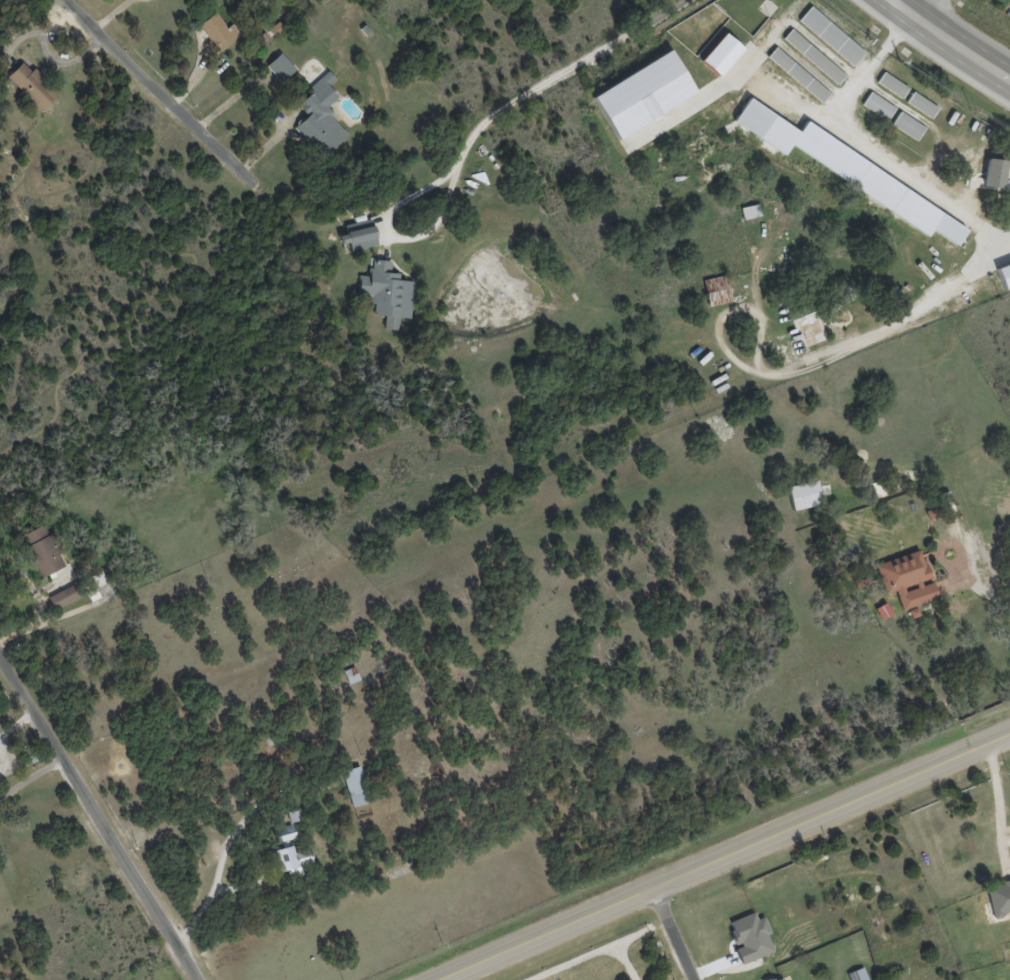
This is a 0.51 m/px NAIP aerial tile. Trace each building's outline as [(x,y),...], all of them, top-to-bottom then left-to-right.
[(798,20),(853,66),(865,52),(810,6),(798,20)] [(198,24),(218,51),(235,39),(216,12),(198,24)] [(845,75),(791,28),(783,38),(837,85),(845,75)] [(743,49),(724,33),(701,60),(719,76),(743,49)] [(767,57),(821,103),(830,93),(775,47),(767,57)] [(592,95),(616,138),(695,93),(671,51),(592,95)] [(280,82),(295,70),(280,53),(266,65),(280,82)] [(59,92),(33,68),(31,70),(21,62),(7,78),(42,110),(59,92)] [(348,134),(325,108),(337,96),(328,86),(336,79),(328,70),(309,87),(312,92),(298,105),(307,116),(297,125),(324,156),(348,134)] [(876,83),(902,98),(908,87),(883,72),(876,83)] [(887,121),(895,107),(870,91),(861,105),(887,121)] [(906,104),(932,117),(938,106),(912,93),(906,104)] [(968,227),(803,124),(799,131),(748,99),(733,122),(784,154),(789,147),(928,234),(931,229),(957,245),(968,227)] [(891,127),(918,140),(925,125),(898,112),(891,127)] [(984,186),(1003,188),(1005,160),(986,158),(984,186)] [(743,219),(761,215),(758,204),(740,207),(743,219)] [(346,233),(339,235),(342,245),(349,243),(351,251),(377,244),(372,225),(362,228),(360,221),(344,226),(346,233)] [(413,281),(398,280),(399,273),(390,273),(391,260),(371,259),(370,276),(359,275),(358,294),(373,295),(372,315),(385,316),(384,329),(397,329),(398,317),(411,318),(413,281)] [(1002,285),(1009,283),(1009,260),(995,265),(1002,285)] [(702,280),(709,306),(732,301),(725,274),(702,280)] [(816,479),(787,487),(793,510),(822,503),(816,479)] [(21,535),(41,578),(65,566),(45,524),(21,535)] [(901,609),(937,599),(932,580),(929,581),(921,551),(875,563),(884,594),(896,591),(901,609)] [(48,595),(54,609),(81,599),(76,585),(48,595)] [(359,680),(354,666),(344,671),(349,684),(359,680)] [(351,807),(370,802),(361,766),(342,770),(351,807)] [(297,809),(287,812),(290,822),(300,820),(297,809)] [(274,829),(276,842),(295,838),(293,825),(274,829)] [(303,873),(301,866),(312,863),(308,849),(293,853),(291,845),(273,850),(279,872),(287,869),(289,877),(303,873)] [(983,888),(993,921),(1009,918),(1009,881),(983,888)] [(760,912),(728,924),(743,967),(777,955),(760,912)] [(862,967),(847,973),(849,979),(867,979),(862,967)]
